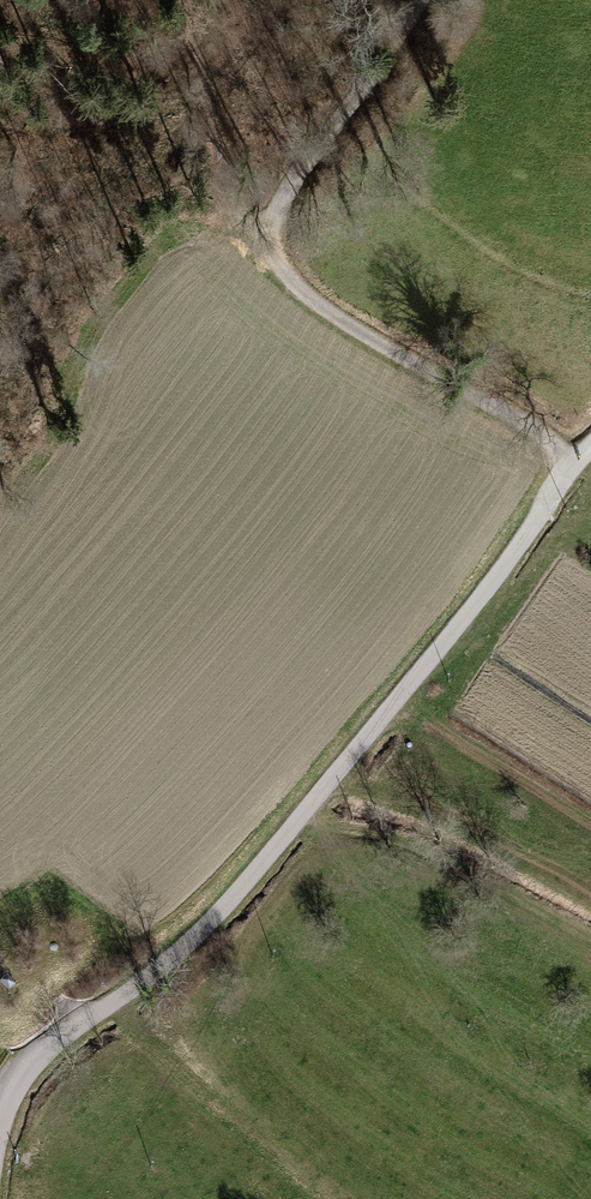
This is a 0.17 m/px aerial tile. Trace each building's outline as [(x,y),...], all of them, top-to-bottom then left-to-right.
[(60,951),(61,949),(61,948),(61,946),(60,945),(58,944),(57,943),(55,943),(53,944),(52,945),(51,946),(51,948),(51,950),(52,952),(53,953),(55,954),(56,954),(58,953),(59,952),(60,951)] [(5,976),(0,981),(0,982),(8,992),(14,987),(5,976)]
